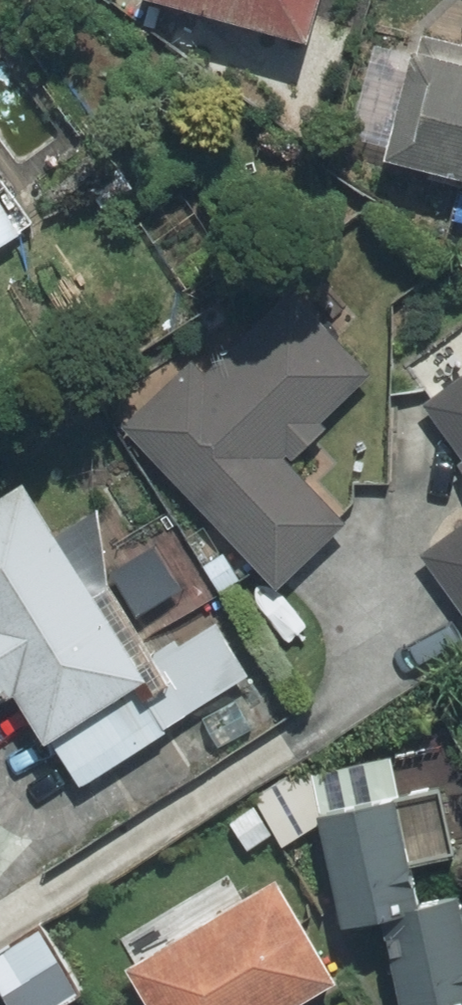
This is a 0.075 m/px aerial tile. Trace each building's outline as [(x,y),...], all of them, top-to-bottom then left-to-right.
[(327,37),(337,0),(190,0),(327,37)] [(435,29),(428,55),(371,40),(347,133),(461,162),(461,36),(435,29)] [(34,230),(5,187),(0,190),(0,253),(34,230)] [(335,418),(384,372),(293,274),(130,424),(283,590),(360,520),(318,475),(335,460),(318,442),(339,423),(335,418)] [(430,403),(461,444),(461,378),(430,403)] [(60,740),(90,786),(262,676),(226,620),(171,655),(159,637),(226,594),(173,513),(125,544),(104,510),(69,532),(35,478),(0,500),(0,708),(28,690),(60,740)] [(426,551),(461,598),(461,523),(426,551)] [(262,691),(188,737),(203,762),(277,716),(262,691)] [(437,894),(414,795),(330,814),(356,926),(391,918),(412,1004),(461,1004),(461,888),(437,894)] [(351,980),(287,873),(138,962),(164,1004),(308,1004),(351,980)] [(0,958),(0,975),(19,1004),(75,1004),(89,996),(47,929),(0,958)]
